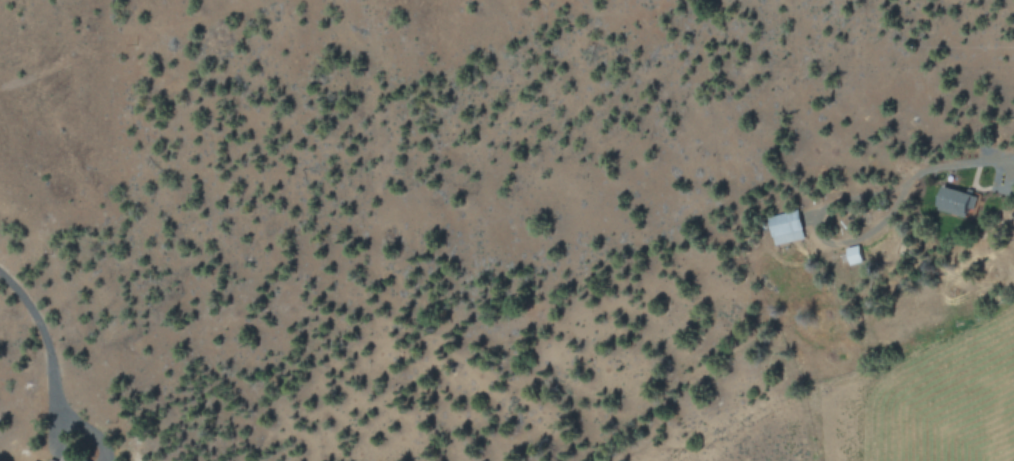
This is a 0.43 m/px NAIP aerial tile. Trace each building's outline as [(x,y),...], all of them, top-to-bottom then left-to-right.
[(974,194),(944,186),(938,209),(968,218),(974,194)] [(767,216),(773,244),(804,238),(798,210),(767,216)] [(846,248),(850,264),(863,261),(859,244),(846,248)] [(76,460),(77,456),(63,450),(59,460),(79,460),(76,460)]
